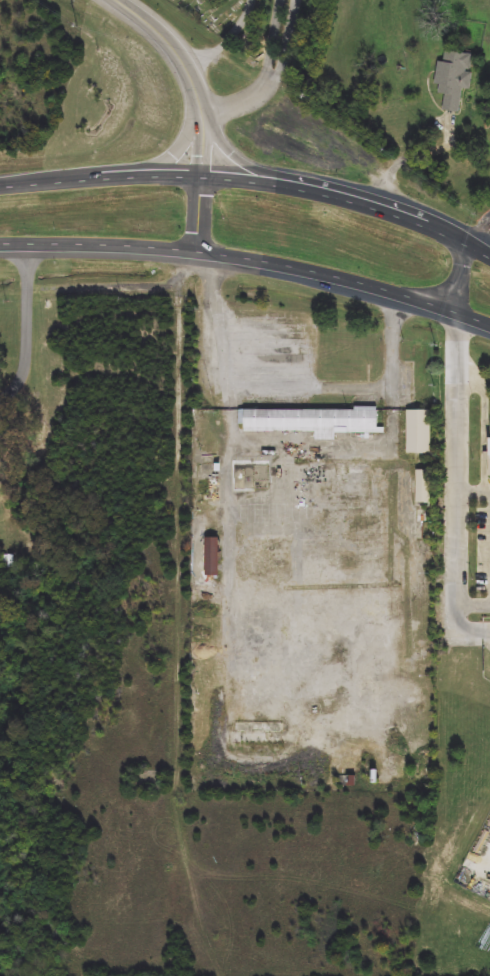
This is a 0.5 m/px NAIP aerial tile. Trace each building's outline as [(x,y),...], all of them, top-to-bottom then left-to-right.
[(437,95),(442,51),(474,55),(467,114),(442,112),(444,96),(437,95)] [(316,431),(241,431),(241,408),(378,409),(378,433),(335,432),(335,440),(316,440),(316,431)] [(433,408),(432,455),(406,455),(406,408),(433,408)] [(432,503),(415,503),(415,468),(432,468),(432,503)] [(206,575),(206,537),(220,537),(220,575),(206,575)]
